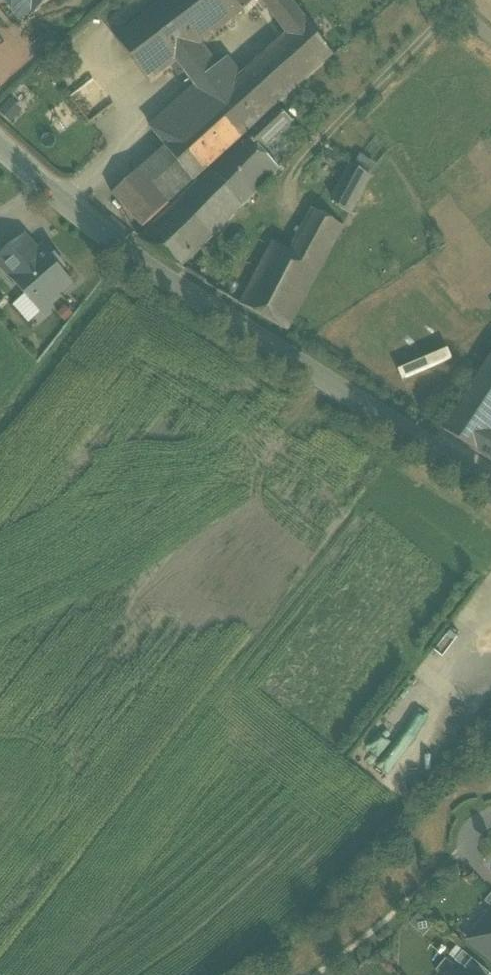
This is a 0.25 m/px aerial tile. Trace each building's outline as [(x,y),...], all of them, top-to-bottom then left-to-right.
[(6,4),(20,20),(32,10),(34,14),(51,0),(11,0),(6,4)] [(115,41),(149,84),(175,64),(198,46),(242,11),(233,0),(168,0),(115,41)] [(242,11),(245,14),(257,5),(260,9),(265,6),(270,13),(287,0),(233,0),(242,11)] [(270,13),(279,24),(297,11),(288,0),(287,0),(270,13)] [(297,11),(279,24),(289,37),(305,22),(297,11)] [(211,108),(190,127),(172,108),(150,128),(168,148),(167,148),(194,183),(333,58),(305,22),(289,37),(243,78),(211,108)] [(198,46),(175,64),(186,77),(207,57),(198,46)] [(207,57),(186,77),(195,87),(216,68),(207,57)] [(216,68),(195,87),(211,108),(243,78),(227,57),(216,68)] [(96,86),(75,109),(98,130),(119,106),(96,86)] [(195,87),(172,108),(190,127),(211,108),(195,87)] [(12,101),(1,112),(10,121),(21,110),(12,101)] [(278,109),(211,173),(244,207),(278,172),(262,155),(292,124),(278,109)] [(140,171),(171,204),(194,183),(167,148),(140,171)] [(350,164),(332,196),(334,208),(350,217),(371,179),(350,164)] [(140,171),(113,196),(144,229),(171,204),(140,171)] [(211,173),(140,241),(180,270),(244,207),(211,173)] [(315,213),(292,256),(320,272),(344,228),(315,213)] [(38,252),(25,237),(0,258),(0,268),(8,278),(38,252)] [(64,268),(45,245),(38,252),(8,278),(35,308),(44,301),(48,305),(72,285),(60,271),(64,268)] [(273,246),(240,307),(287,333),(320,272),(292,256),(273,246)] [(444,431),(479,454),(490,435),(490,360),(444,431)] [(479,454),(490,462),(490,435),(479,454)] [(386,774),(406,748),(392,736),(422,698),(413,691),(367,749),(379,759),(375,765),(386,774)] [(490,960),(490,915),(469,942),(490,960)] [(462,952),(455,961),(469,973),(471,974),(490,974),(462,952)]
